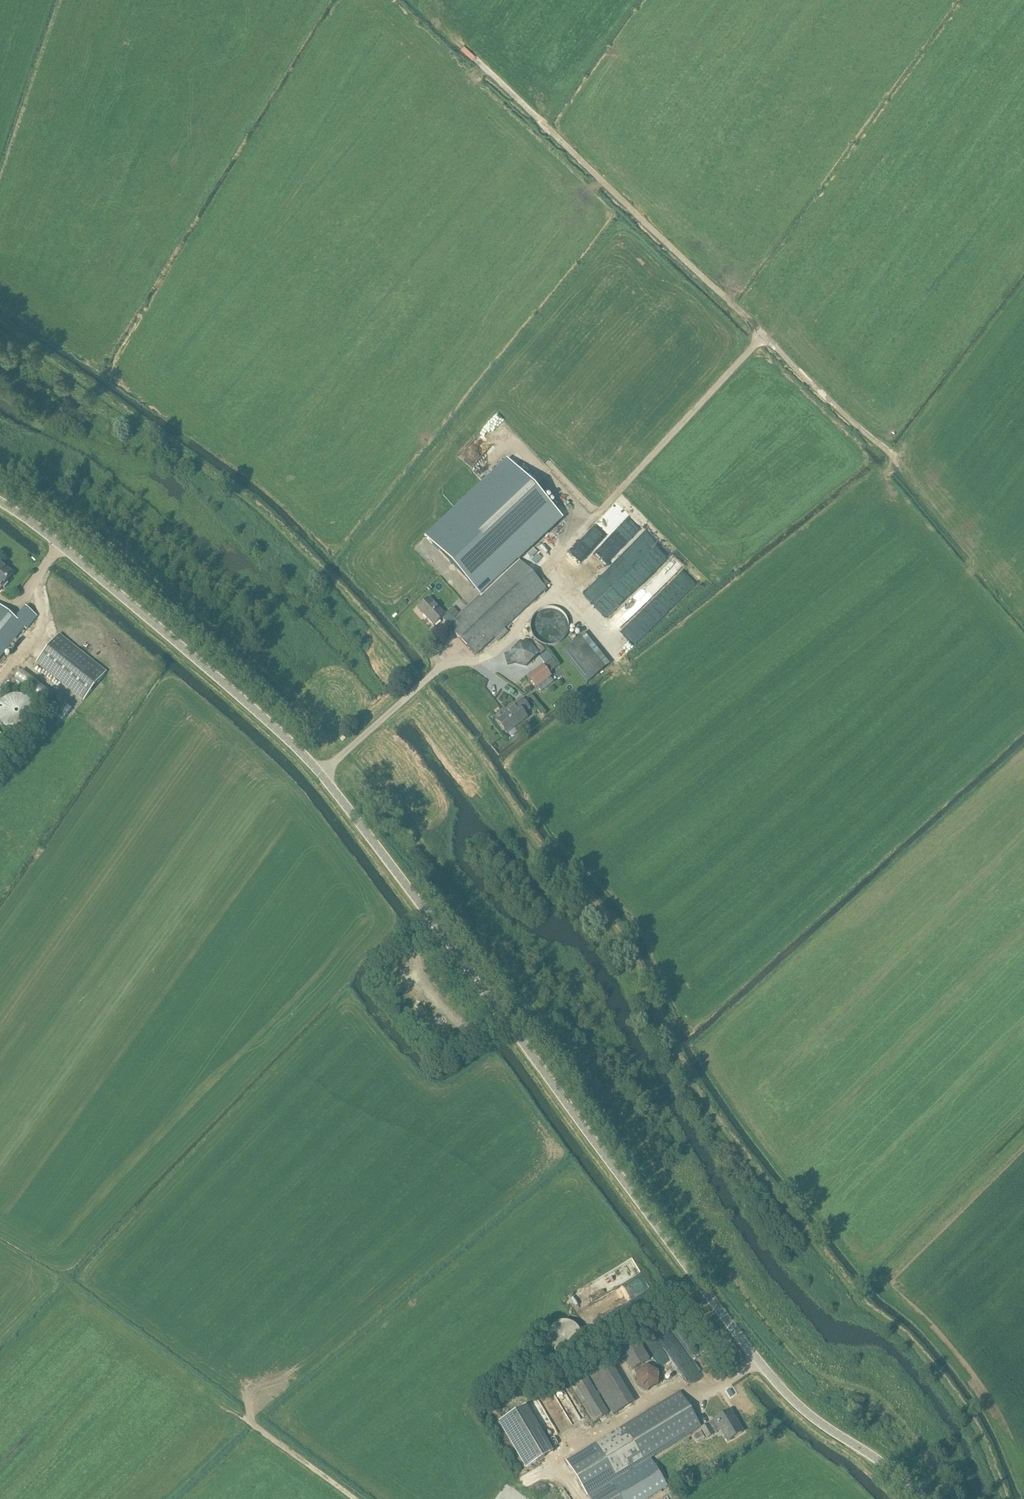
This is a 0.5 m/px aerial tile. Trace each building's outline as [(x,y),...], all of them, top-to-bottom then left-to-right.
[(426,537),(481,593),(519,558),(562,517),(506,461),(477,489),(426,537)] [(624,600),(669,555),(645,530),(622,552),(607,537),(582,561),(574,553),(565,561),(573,569),(568,574),(595,602),(611,587),(624,600)] [(447,625),(476,656),(495,638),(498,642),(508,632),(505,628),(547,588),(545,587),(548,584),(541,577),(538,579),(519,558),(481,593),(459,614),(453,607),(448,611),(445,614),(429,598),(418,609),(434,625),(442,618),(448,624),(447,625)] [(14,573),(0,562),(0,590),(14,573)] [(662,577),(660,579),(664,583),(676,571),(667,562),(656,572),(662,577)] [(409,583),(394,599),(399,604),(414,587),(409,583)] [(415,593),(406,603),(411,607),(420,598),(415,593)] [(22,631),(25,634),(35,622),(22,611),(16,619),(0,606),(0,658),(22,631)] [(564,635),(562,611),(546,612),(547,614),(542,615),(544,636),(564,635)] [(584,633),(562,651),(587,683),(609,665),(584,633)] [(36,663),(83,701),(106,672),(60,634),(36,663)] [(514,664),(527,666),(539,653),(541,655),(545,650),(536,641),(532,645),(520,642),(512,651),(514,664)] [(528,677),(536,687),(551,675),(543,665),(528,677)] [(42,701),(50,691),(19,667),(11,678),(42,701)] [(24,728),(25,696),(0,695),(0,727),(24,728)] [(497,720),(507,733),(527,718),(524,714),(530,709),(522,699),(508,710),(509,711),(497,720)] [(51,720),(57,725),(70,708),(63,703),(51,720)] [(616,1266),(618,1277),(635,1273),(632,1262),(616,1266)] [(639,1277),(591,1302),(597,1314),(645,1289),(639,1277)] [(569,1319),(545,1329),(550,1340),(545,1341),(549,1351),(577,1339),(569,1319)] [(615,1344),(631,1370),(650,1358),(634,1332),(615,1344)] [(588,1373),(613,1415),(634,1402),(609,1360),(588,1373)] [(634,1369),(635,1387),(657,1387),(656,1368),(634,1369)] [(609,1412),(586,1373),(573,1381),(596,1420),(609,1412)] [(591,1498),(648,1498),(668,1486),(651,1458),(701,1426),(680,1391),(567,1460),(591,1498)] [(527,1467),(553,1451),(526,1405),(499,1421),(527,1467)] [(720,1429),(728,1441),(743,1432),(730,1410),(710,1423),(716,1432),(720,1429)] [(700,1428),(707,1439),(715,1433),(708,1423),(700,1428)] [(701,1431),(694,1435),(698,1442),(705,1437),(701,1431)]
